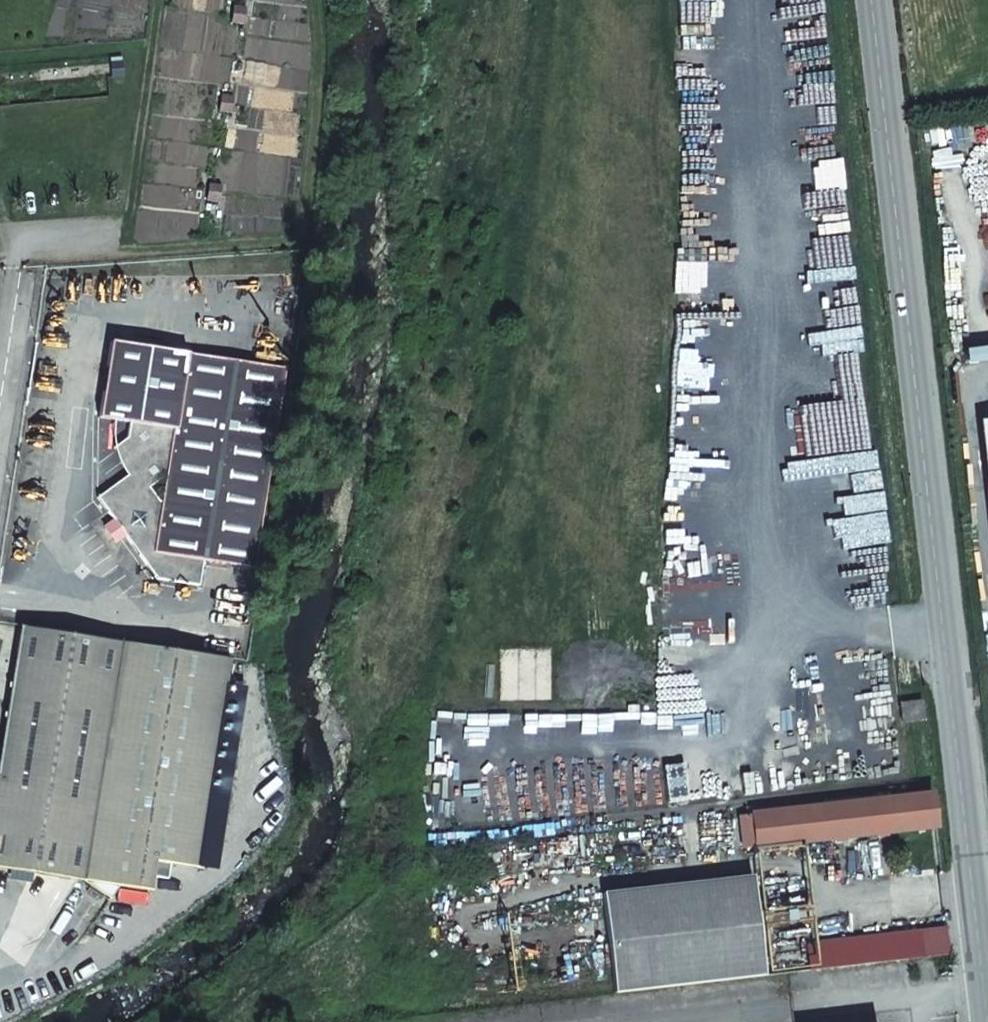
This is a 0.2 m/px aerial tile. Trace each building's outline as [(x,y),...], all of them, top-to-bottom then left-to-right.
[(244,12),(232,10),(230,24),(243,26),(244,12)] [(231,116),(233,101),(221,99),(219,114),(231,116)] [(210,188),(208,203),(221,205),(222,190),(210,188)] [(126,443),(113,452),(131,477),(97,502),(115,527),(127,544),(156,584),(198,590),(202,564),(252,572),(283,373),(109,346),(97,422),(128,427),(126,443)] [(118,550),(127,544),(115,527),(106,534),(118,550)] [(228,663),(120,645),(22,629),(0,767),(0,871),(83,885),(107,902),(116,889),(149,895),(154,865),(195,872),(228,663)] [(901,704),(903,722),(922,720),(920,701),(901,704)] [(931,794),(358,858),(359,869),(360,881),(381,879),(382,889),(935,828),(931,794)] [(750,878),(601,896),(613,996),(763,978),(750,878)] [(946,928),(807,944),(810,972),(949,955),(946,928)]
